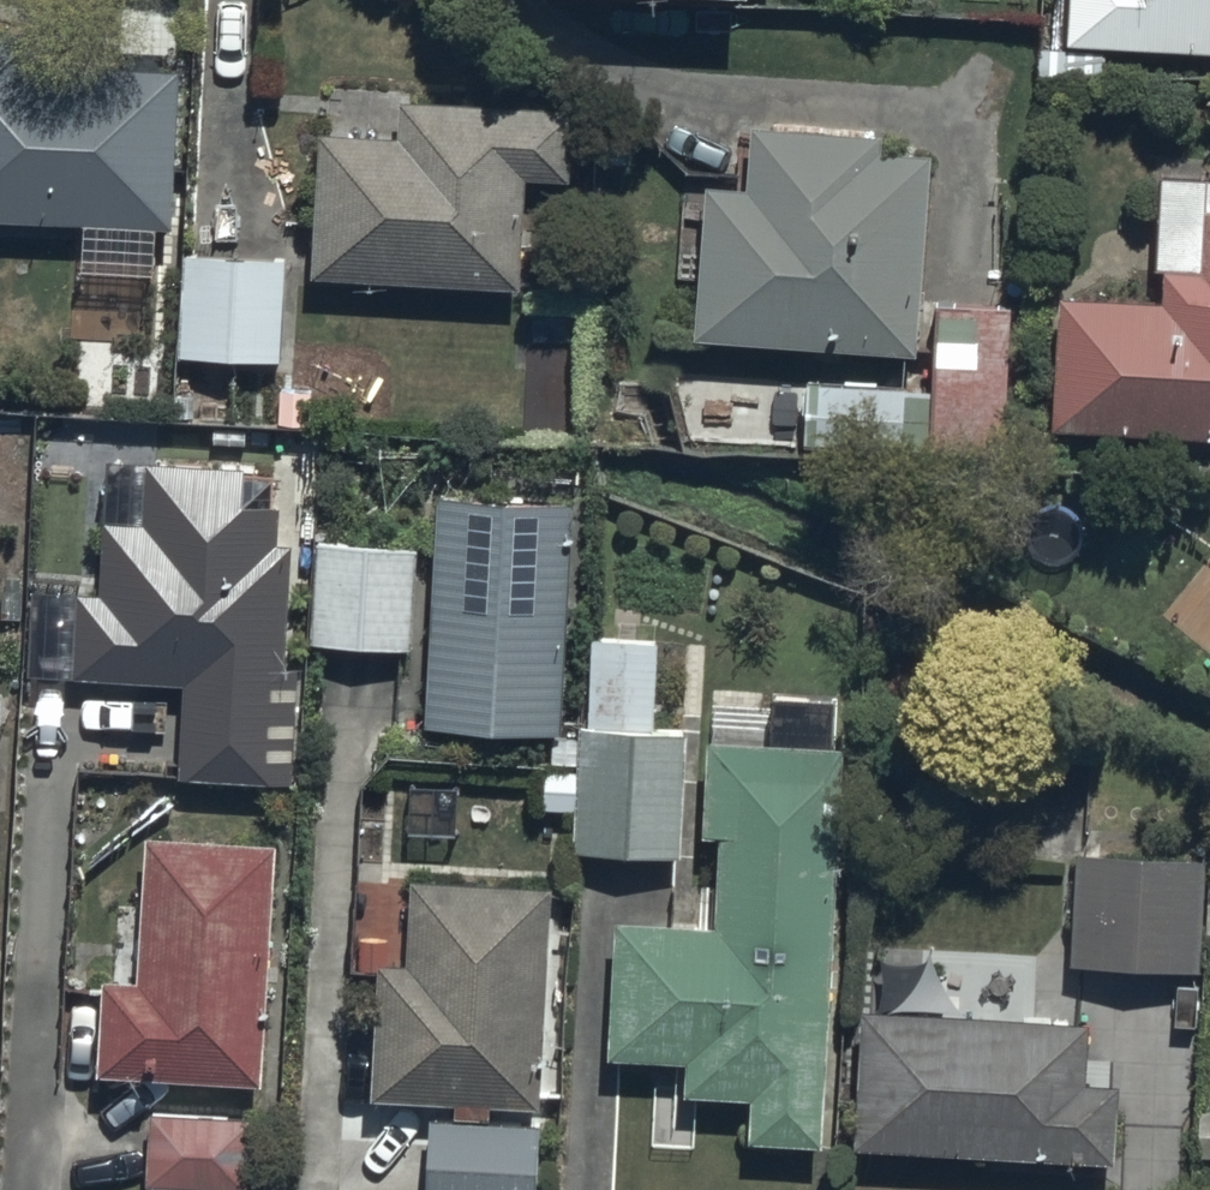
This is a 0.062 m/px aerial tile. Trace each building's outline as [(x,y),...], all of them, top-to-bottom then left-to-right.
[(1063,40),(1038,39),(1037,39),(1035,70),(1099,73),(1100,39),(1209,44),(1209,0),(1065,0),(1063,40)] [(174,54),(32,51),(34,19),(0,18),(0,206),(87,210),(86,221),(115,222),(115,212),(167,214),(174,54)] [(398,123),(316,119),(310,263),(513,271),(517,167),(568,169),(570,100),(399,93),(398,123)] [(913,343),(927,144),(872,140),(873,121),(751,112),(746,177),(700,173),(690,328),(913,343)] [(1158,168),(1153,263),(1160,264),(1158,294),(1057,288),(1049,420),(1209,430),(1209,171),(1158,168)] [(277,353),(278,249),(175,248),(174,352),(277,353)] [(1005,452),(1007,295),(929,294),(928,375),(802,373),(801,449),(1005,452)] [(280,790),(296,482),(93,471),(82,690),(181,695),(176,785),(280,790)] [(426,736),(558,744),(573,505),(441,497),(426,736)] [(412,540),(311,533),(307,635),(408,638),(412,540)] [(681,848),(684,721),(648,718),(650,631),(586,629),(584,714),(574,714),(573,765),(540,764),(539,806),(572,806),(571,846),(681,848)] [(822,1151),(842,753),(713,747),(710,933),(613,931),(606,1066),(822,1151)] [(1071,837),(1067,952),(1199,957),(1200,931),(1209,931),(1209,898),(1200,897),(1202,843),(1071,837)] [(262,1094),(278,850),(116,840),(100,1083),(262,1094)] [(375,890),(367,1108),(532,1114),(540,896),(375,890)] [(857,1153),(1112,1165),(1119,1027),(864,1014),(857,1153)] [(1194,1102),(1192,1153),(1209,1154),(1209,1102),(1194,1102)] [(246,1111),(146,1107),(144,1180),(244,1183),(246,1111)]
